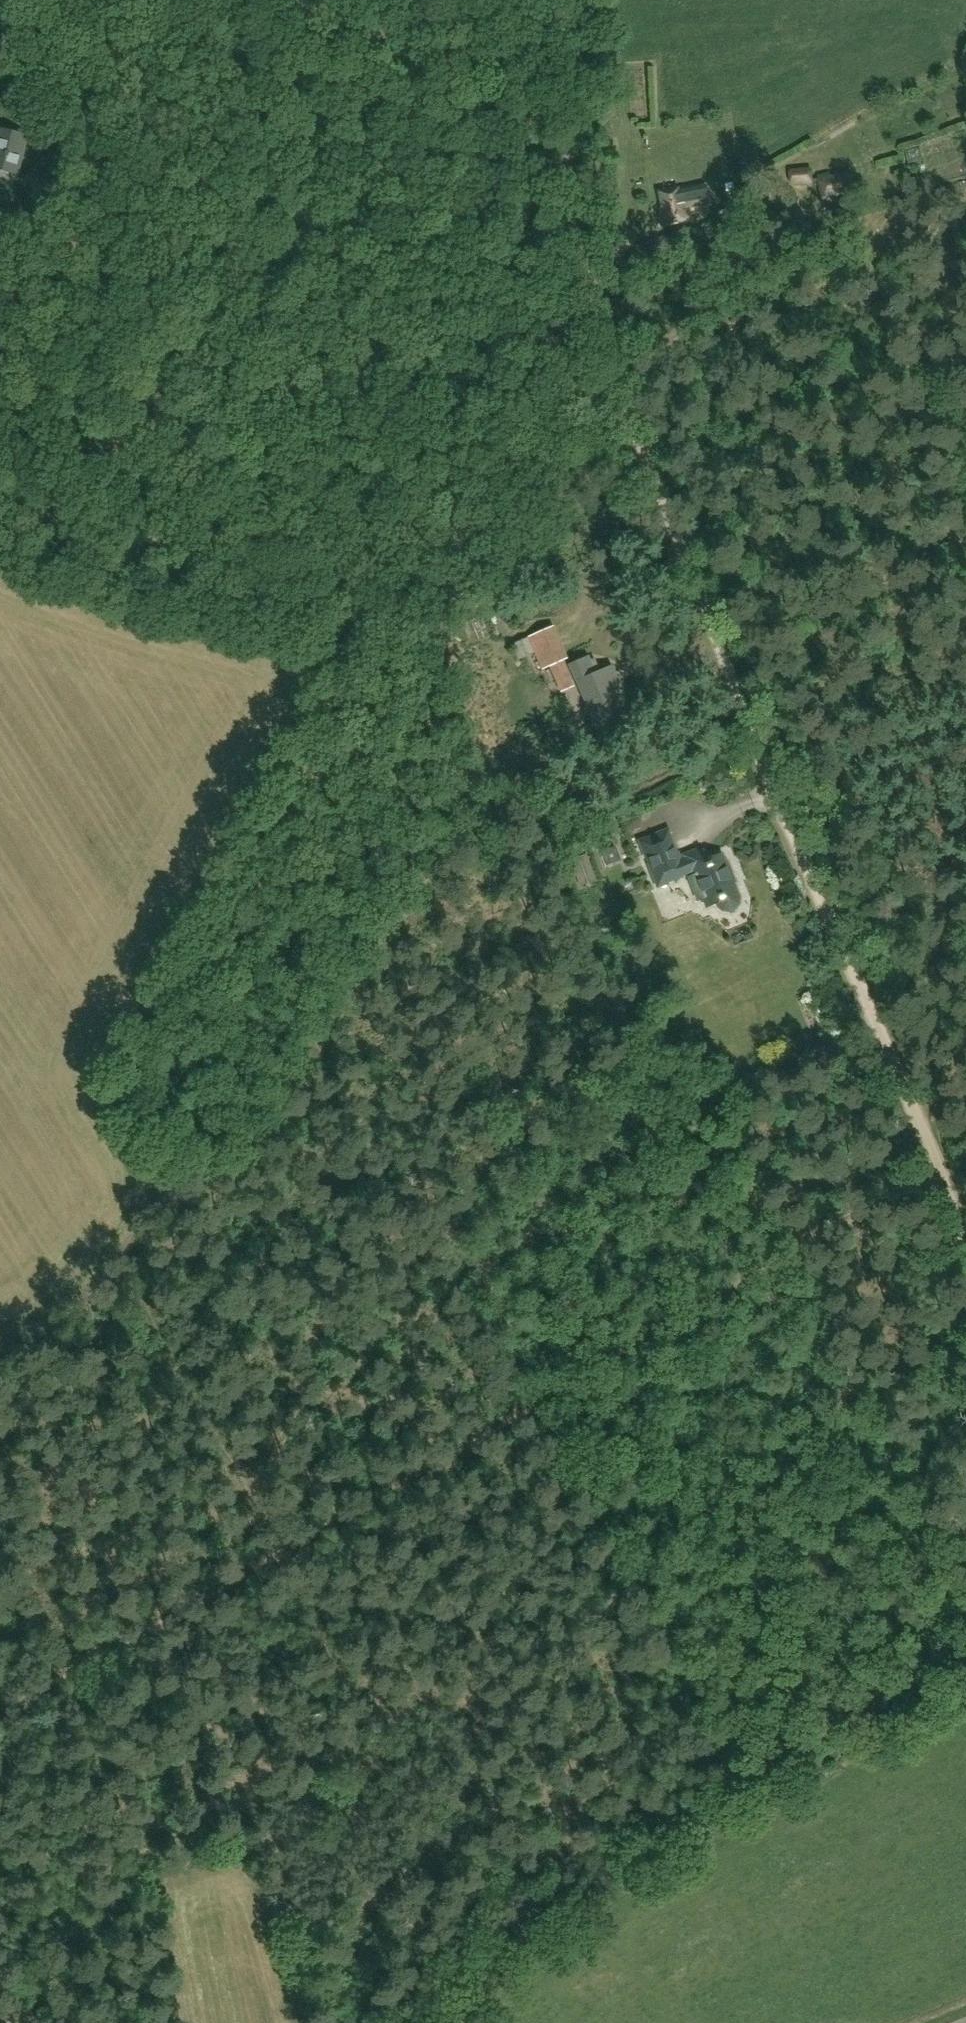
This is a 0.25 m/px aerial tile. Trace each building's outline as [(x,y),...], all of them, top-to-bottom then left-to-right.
[(41,66),(35,91),(43,93),(49,68),(41,66)] [(0,130),(0,170),(16,174),(25,136),(0,130)] [(792,185),(812,183),(811,170),(791,173),(792,185)] [(830,175),(819,177),(825,202),(835,200),(834,197),(853,193),(849,175),(831,179),(830,175)] [(702,185),(675,192),(674,190),(657,194),(662,215),(657,216),(660,226),(686,220),(684,210),(707,205),(702,185)] [(730,209),(718,212),(720,222),(732,219),(730,209)] [(543,670),(564,660),(557,647),(537,656),(543,670)] [(588,659),(571,667),(595,723),(608,717),(607,715),(619,710),(609,687),(617,683),(611,669),(595,676),(588,659)] [(560,691),(574,686),(569,674),(555,679),(560,691)] [(594,841),(619,831),(613,817),(589,826),(594,841)] [(665,832),(641,842),(659,885),(682,875),(681,873),(693,868),(695,876),(692,883),(697,894),(704,897),(708,906),(718,902),(719,906),(723,909),(729,910),(734,908),(737,903),(738,898),(736,895),(737,895),(732,883),(735,881),(727,863),(724,864),(721,855),(712,858),(711,856),(707,854),(700,857),(698,853),(688,857),(689,860),(678,864),(665,832)] [(615,863),(620,877),(635,872),(629,857),(615,863)]
